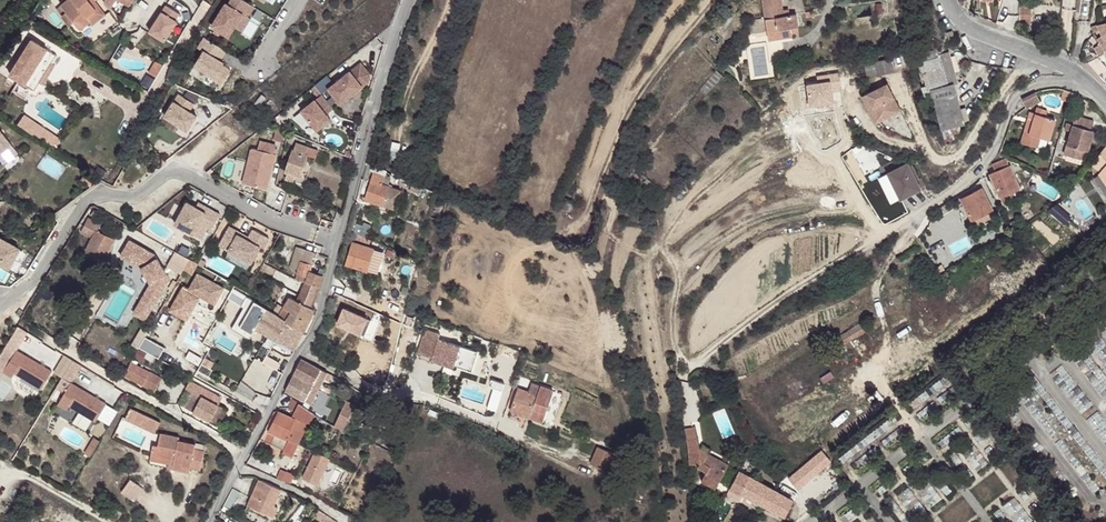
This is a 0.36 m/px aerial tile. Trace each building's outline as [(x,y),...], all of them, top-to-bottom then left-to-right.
[(108,19),(95,2),(97,0),(72,0),(62,7),(68,15),(84,37),(108,19)] [(127,8),(132,0),(113,0),(127,8)] [(212,25),(216,28),(221,31),(229,36),(235,26),(243,13),(248,16),(255,6),(246,0),(231,0),(229,4),(227,3),(212,25)] [(797,26),(798,26),(796,14),(789,15),(784,15),(783,10),(782,0),(763,0),(765,17),(767,31),(778,29),(779,35),(791,33),(791,28),(797,26)] [(179,14),(166,6),(149,31),(164,41),(176,22),(174,20),(179,14)] [(1031,7),(1019,7),(1019,23),(1031,24),(1031,7)] [(248,16),(243,13),(235,26),(243,30),(251,17),(248,16)] [(752,33),(767,31),(765,17),(756,18),(756,25),(751,25),(752,33)] [(1101,44),(1105,51),(1105,22),(1096,25),(1099,30),(1101,36),(1097,39),(1101,44)] [(767,31),(768,40),(792,37),(792,34),(791,33),(779,35),(778,29),(767,31)] [(946,33),(950,42),(955,39),(952,31),(946,33)] [(227,50),(205,36),(199,46),(204,50),(195,63),(215,76),(213,78),(222,84),(230,69),(223,64),(224,62),(220,60),(227,50)] [(29,38),(12,66),(22,72),(28,76),(37,82),(54,54),(29,38)] [(1101,44),(1095,47),(1099,55),(1105,51),(1101,44)] [(920,53),(923,61),(939,57),(939,54),(937,48),(920,53)] [(939,54),(939,57),(923,61),(929,84),(923,86),(926,96),(932,95),(931,90),(954,84),(957,83),(948,51),(939,54)] [(1105,51),(1105,52),(1088,62),(1098,74),(1105,68),(1105,51)] [(961,56),(957,64),(965,68),(968,60),(961,56)] [(879,73),(879,74),(893,71),(891,60),(877,63),(879,73)] [(923,86),(929,84),(923,61),(916,63),(923,86)] [(148,73),(155,78),(162,66),(155,62),(148,73)] [(361,63),(328,89),(340,104),(368,82),(370,74),(361,63)] [(867,75),(879,73),(877,63),(865,64),(867,75)] [(22,72),(12,66),(7,74),(17,80),(22,72)] [(705,84),(711,88),(721,75),(715,71),(705,84)] [(33,89),(37,82),(28,76),(24,84),(33,89)] [(699,90),(705,94),(711,88),(705,84),(699,90)] [(965,123),(954,84),(931,90),(932,95),(942,129),(945,140),(953,137),(950,127),(959,125),(965,123)] [(901,111),(887,85),(867,95),(880,121),(901,111)] [(189,99),(174,89),(159,110),(182,125),(191,110),(184,106),(189,99)] [(1061,99),(1070,102),(1073,93),(1064,90),(1061,99)] [(1026,108),(1026,109),(1040,102),(1036,93),(1022,100),(1026,108)] [(301,110),(316,130),(330,120),(325,114),(333,108),(321,94),(301,110)] [(875,124),(880,121),(867,95),(862,97),(875,124)] [(1091,102),(1079,96),(1076,105),(1088,109),(1091,102)] [(1038,108),(1036,114),(1046,117),(1048,110),(1038,108)] [(1049,140),(1055,119),(1046,117),(1036,114),(1030,112),(1028,118),(1033,120),(1029,134),(1041,137),(1049,140)] [(1073,124),(1067,122),(1066,129),(1071,131),(1065,153),(1086,160),(1094,130),(1091,129),(1094,120),(1076,115),(1073,124)] [(1038,148),(1041,137),(1029,134),(1033,120),(1028,118),(1021,143),(1038,148)] [(44,139),(50,130),(40,124),(35,133),(44,139)] [(959,125),(950,127),(953,137),(962,135),(959,125)] [(57,134),(50,130),(44,139),(52,143),(57,134)] [(11,147),(0,133),(0,155),(11,147)] [(62,137),(57,134),(52,143),(57,146),(62,137)] [(253,149),(250,151),(242,183),(266,189),(278,146),(261,141),(258,150),(253,149)] [(292,149),(285,171),(288,172),(286,178),(294,180),(296,175),(301,176),(308,154),(306,153),(308,146),(296,142),(293,149),(292,149)] [(318,149),(308,146),(306,153),(308,154),(316,157),(318,149)] [(1091,165),(1100,172),(1098,174),(1105,185),(1105,146),(1091,165)] [(17,155),(11,147),(0,155),(0,164),(2,166),(17,155)] [(1023,196),(1010,166),(1007,158),(992,164),(996,172),(990,175),(1002,204),(1023,196)] [(909,164),(889,173),(901,198),(925,187),(921,179),(919,180),(913,166),(910,167),(909,164)] [(373,172),(364,200),(382,206),(389,187),(392,178),(373,172)] [(382,206),(395,210),(401,191),(389,187),(382,206)] [(992,209),(981,189),(961,200),(972,220),(992,209)] [(187,202),(175,224),(201,239),(207,228),(211,230),(220,214),(208,208),(205,213),(195,207),(187,202)] [(198,202),(195,207),(205,213),(208,208),(198,202)] [(975,227),(996,217),(992,209),(972,220),(975,227)] [(102,226),(88,219),(81,233),(92,239),(85,253),(102,261),(113,240),(99,233),(102,226)] [(356,224),(353,233),(360,236),(364,226),(356,224)] [(240,231),(229,226),(220,245),(253,262),(261,246),(264,247),(269,237),(253,229),(250,237),(248,239),(238,234),(240,231)] [(352,233),(351,237),(369,244),(371,240),(360,236),(353,233),(352,233)] [(9,266),(18,249),(0,239),(0,261),(9,266)] [(169,280),(154,257),(130,243),(121,258),(142,270),(151,286),(134,315),(145,322),(169,280)] [(352,243),(345,264),(367,271),(373,249),(352,243)] [(319,287),(323,275),(309,270),(315,251),(301,246),(299,251),(297,250),(291,268),(298,271),(297,275),(307,278),(306,282),(319,287)] [(383,252),(373,249),(367,271),(377,274),(383,252)] [(182,276),(190,262),(176,254),(168,268),(182,276)] [(285,284),(285,287),(277,300),(281,302),(289,289),(292,291),(295,285),(303,289),(306,282),(307,278),(297,275),(296,278),(291,277),(285,284)] [(215,306),(225,290),(200,276),(191,292),(215,306)] [(311,307),(319,287),(306,282),(303,289),(298,301),(311,307)] [(273,312),(272,311),(246,298),(240,309),(242,310),(231,332),(250,341),(257,330),(276,340),(286,323),(287,320),(280,316),(273,312)] [(315,309),(311,307),(298,301),(289,298),(284,307),(280,316),(287,320),(286,323),(304,332),(315,309)] [(273,312),(280,316),(284,307),(278,304),(273,312)] [(353,314),(337,306),(331,320),(347,327),(353,314)] [(408,314),(405,325),(412,327),(415,316),(408,314)] [(295,350),(304,332),(286,323),(276,340),(295,350)] [(440,333),(426,328),(418,353),(433,357),(432,360),(454,367),(460,345),(439,338),(440,333)] [(26,334),(18,329),(12,338),(21,343),(26,334)] [(464,346),(457,366),(475,371),(481,351),(464,346)] [(153,354),(145,349),(142,356),(150,360),(153,354)] [(18,350),(5,372),(13,377),(16,373),(42,389),(53,371),(18,350)] [(65,395),(59,405),(67,410),(70,406),(97,422),(107,404),(72,383),(83,364),(65,355),(55,372),(63,378),(56,389),(65,395)] [(324,378),(327,372),(301,359),(293,374),(313,385),(319,388),(331,395),(335,388),(322,381),(324,378)] [(152,372),(133,362),(125,376),(144,386),(152,372)] [(163,378),(152,372),(144,386),(156,392),(163,378)] [(305,401),(313,385),(293,374),(285,391),(305,401)] [(543,422),(553,391),(532,383),(529,392),(518,388),(510,411),(543,422)] [(313,385),(305,401),(311,404),(319,388),(313,385)] [(193,391),(184,407),(211,422),(220,406),(213,402),(215,398),(204,391),(202,395),(193,391)] [(373,402),(386,406),(388,401),(383,399),(375,396),(373,402)] [(292,399),(288,407),(294,411),(294,413),(291,412),(289,416),(308,424),(314,414),(299,404),(300,402),(292,399)] [(345,402),(343,407),(352,412),(355,406),(346,401),(345,402)] [(220,406),(211,422),(218,426),(227,410),(220,406)] [(343,407),(335,424),(343,429),(352,412),(343,407)] [(159,423),(130,408),(125,418),(154,433),(159,423)] [(275,411),(265,429),(299,444),(308,424),(289,416),(278,411),(275,411)] [(687,438),(697,438),(695,427),(684,428),(687,438)] [(299,444),(265,429),(260,438),(260,439),(284,449),(283,452),(293,457),(299,444)] [(150,435),(148,447),(155,448),(157,436),(150,435)] [(148,447),(147,457),(170,461),(169,466),(168,472),(177,473),(178,468),(185,469),(197,471),(200,452),(191,450),(192,446),(175,443),(176,439),(157,436),(155,448),(148,447)] [(92,457),(101,441),(95,437),(85,453),(92,457)] [(687,438),(686,438),(689,464),(700,463),(697,467),(705,472),(701,480),(715,488),(718,483),(728,464),(708,454),(707,453),(700,449),(699,448),(698,438),(697,438),(687,438)] [(598,447),(591,463),(606,470),(614,454),(598,447)] [(824,450),(797,471),(803,479),(830,458),(824,450)] [(611,472),(618,456),(614,454),(606,470),(611,472)] [(170,461),(147,457),(146,462),(169,466),(170,461)] [(282,479),(286,471),(281,468),(277,477),(282,479)] [(730,489),(727,495),(740,501),(743,495),(753,500),(762,504),(785,516),(794,500),(782,493),(772,488),(739,470),(738,470),(729,488),(730,489)] [(286,471),(282,479),(291,483),(295,474),(286,471)] [(787,491),(803,479),(797,471),(782,483),(787,489),(787,491)] [(281,489),(259,479),(248,505),(269,515),(274,504),(281,489)] [(772,488),(782,493),(787,489),(782,483),(781,482),(772,488)] [(143,491),(128,483),(120,495),(134,504),(143,491)] [(233,488),(223,505),(229,509),(240,492),(233,488)] [(760,508),(762,504),(753,500),(751,503),(760,508)] [(278,506),(274,504),(269,515),(274,517),(278,506)] [(112,506),(108,513),(120,519),(123,512),(112,506)] [(312,520),(315,521),(316,521),(336,521),(326,515),(318,510),(312,520)]
